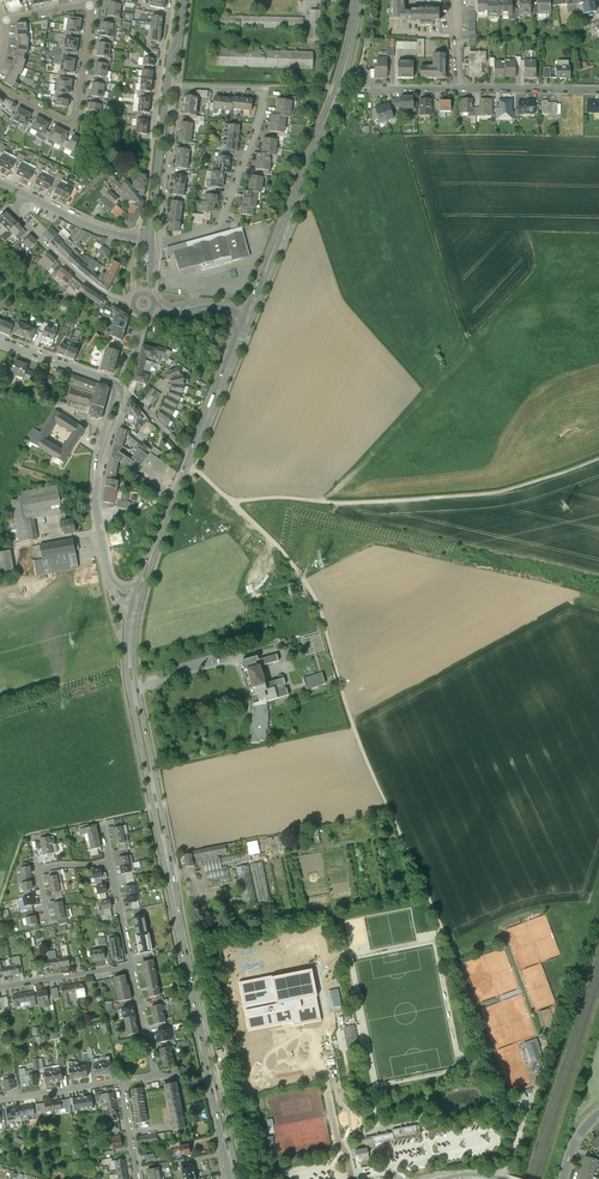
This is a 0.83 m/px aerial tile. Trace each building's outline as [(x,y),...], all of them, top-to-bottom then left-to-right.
[(8,4),(11,10),(21,5),(19,0),(11,0),(12,2),(8,4)] [(150,7),(158,8),(164,9),(165,4),(166,0),(151,0),(150,7)] [(389,18),(400,18),(400,21),(412,21),(412,11),(404,10),(404,0),(393,0),(393,3),(392,3),(392,8),(391,8),(390,14),(389,14),(389,18)] [(476,10),(478,10),(478,0),(466,0),(466,6),(468,5),(476,5),(476,9),(476,10)] [(478,10),(488,10),(487,0),(478,0),(478,10)] [(488,10),(488,14),(491,14),(491,17),(495,17),(495,16),(500,16),(500,14),(499,0),(487,0),(488,10)] [(500,14),(512,14),(512,8),(512,0),(499,0),(500,14)] [(520,8),(520,13),(521,13),(530,13),(531,13),(531,7),(531,0),(520,0),(520,8)] [(538,5),(538,13),(551,12),(551,5),(551,0),(538,0),(538,5)] [(588,1),(568,5),(568,6),(569,9),(581,7),(581,10),(584,9),(584,12),(588,12),(588,15),(592,14),(592,11),(595,11),(594,0),(588,1)] [(109,3),(108,10),(120,12),(121,5),(124,6),(124,2),(117,1),(116,4),(109,3)] [(412,11),(412,21),(412,23),(420,23),(420,25),(433,25),(433,21),(439,21),(439,9),(432,9),(432,7),(427,7),(427,9),(418,9),(418,10),(412,10),(412,11)] [(107,16),(114,17),(114,21),(121,22),(122,18),(119,18),(120,12),(108,10),(107,16)] [(152,24),(162,25),(163,18),(164,14),(158,13),(144,11),(139,10),(139,15),(141,15),(140,22),(137,21),(132,21),(136,22),(138,22),(141,22),(152,23),(152,24)] [(69,19),(68,25),(80,27),(81,20),(73,19),(74,12),(68,14),(67,18),(69,19)] [(304,18),(216,16),(215,26),(303,28),(304,18)] [(102,23),(101,29),(113,31),(116,32),(117,25),(121,26),(121,22),(114,21),(113,24),(102,23)] [(151,30),(161,32),(162,25),(152,24),(152,23),(141,22),(138,22),(136,22),(136,24),(151,27),(150,31),(151,31),(151,30)] [(15,28),(15,32),(27,31),(27,24),(17,25),(17,28),(15,28)] [(64,34),(71,36),(72,32),(79,33),(80,27),(68,25),(67,31),(64,31),(64,34)] [(107,37),(107,40),(114,42),(115,38),(112,37),(113,31),(101,29),(100,36),(107,37)] [(151,41),(150,44),(155,45),(155,42),(160,43),(161,32),(151,30),(151,31),(150,31),(149,41),(151,41)] [(63,38),(62,44),(77,47),(78,40),(71,39),(71,36),(64,34),(63,34),(61,34),(59,34),(59,37),(63,38)] [(17,41),(17,45),(29,46),(29,38),(27,38),(17,38),(17,39),(19,39),(19,41),(17,41)] [(99,43),(98,50),(110,51),(111,45),(114,45),(114,42),(107,40),(106,44),(99,43)] [(52,53),(68,56),(69,52),(76,53),(77,47),(62,44),(56,44),(56,49),(53,49),(52,53)] [(18,49),(17,51),(17,52),(26,53),(27,54),(29,46),(17,45),(16,48),(18,49)] [(313,52),(213,49),(213,65),(312,69),(313,52)] [(97,56),(104,57),(104,61),(111,62),(112,58),(109,58),(110,51),(98,50),(97,56)] [(13,58),(16,59),(24,60),(26,53),(17,52),(17,51),(14,51),(13,58)] [(469,77),(484,77),(485,63),(486,63),(486,52),(480,52),(480,51),(479,51),(479,52),(470,52),(469,77)] [(62,65),(74,67),(75,60),(68,59),(68,56),(52,53),(52,57),(54,58),(53,64),(62,65)] [(445,55),(433,55),(433,67),(420,67),(420,78),(445,78),(445,55)] [(138,65),(148,66),(154,66),(155,59),(149,59),(139,58),(138,65)] [(377,69),(375,69),(375,78),(386,78),(387,58),(377,58),(377,69)] [(14,61),(13,64),(24,68),(26,61),(24,60),(16,59),(15,61),(14,61)] [(525,60),(525,70),(525,77),(536,77),(536,60),(532,60),(531,60),(531,61),(525,61),(525,60)] [(561,65),(557,65),(556,77),(571,77),(571,65),(569,65),(569,60),(561,60),(561,65)] [(96,63),(95,70),(107,71),(108,65),(111,65),(111,62),(104,61),(103,64),(96,63)] [(413,78),(413,62),(397,61),(397,78),(413,78)] [(516,77),(517,65),(517,62),(516,62),(505,61),(505,63),(505,76),(516,77)] [(505,78),(505,76),(505,63),(495,63),(494,63),(494,67),(494,77),(505,78)] [(13,69),(12,71),(20,75),(19,75),(21,76),(24,68),(13,64),(11,68),(13,69)] [(58,75),(65,76),(66,72),(73,73),(74,67),(62,65),(61,71),(58,71),(58,75)] [(7,73),(6,76),(17,82),(19,75),(20,75),(12,71),(10,70),(10,71),(9,73),(7,73)] [(94,76),(101,77),(101,81),(108,82),(109,78),(106,78),(107,71),(95,70),(94,76)] [(142,77),(153,78),(153,71),(147,71),(142,70),(142,77)] [(56,85),(59,85),(71,87),(72,80),(65,79),(65,76),(58,75),(56,85)] [(17,82),(6,76),(4,79),(6,80),(4,83),(13,88),(12,89),(16,91),(19,85),(16,83),(17,82)] [(93,83),(92,90),(104,92),(105,85),(107,86),(108,82),(101,81),(100,84),(93,83)] [(138,94),(145,95),(145,91),(151,92),(152,85),(141,84),(140,91),(138,91),(138,94)] [(70,94),(71,87),(59,85),(56,85),(55,85),(54,91),(55,91),(55,95),(62,96),(63,92),(70,94)] [(98,97),(98,101),(105,102),(106,98),(103,98),(104,92),(92,90),(91,96),(98,97)] [(139,105),(150,106),(150,99),(145,99),(145,95),(138,94),(137,98),(140,98),(139,105)] [(53,98),(52,105),(68,107),(69,101),(62,100),(62,96),(55,95),(54,99),(53,98)] [(185,97),(183,114),(196,116),(198,98),(185,97)] [(215,98),(214,109),(223,110),(224,99),(215,98)] [(234,100),(233,109),(242,110),(243,99),(234,98),(234,100)] [(413,98),(401,98),(401,100),(401,107),(402,109),(414,108),(413,98)] [(234,100),(224,99),(223,110),(232,111),(233,109),(234,100)] [(243,99),(242,110),(251,112),(253,100),(243,99)] [(431,99),(420,99),(421,108),(421,114),(431,114),(431,99)] [(291,109),(292,101),(279,100),(278,108),(291,109)] [(472,100),(461,100),(461,108),(462,108),(462,113),(472,113),(472,108),(472,100)] [(479,115),(480,115),(492,115),(492,100),(480,100),(480,109),(479,115)] [(504,101),(499,101),(499,116),(512,117),(512,100),(504,100),(504,101)] [(529,102),(519,102),(519,109),(519,113),(529,113),(529,112),(534,112),(534,100),(529,100),(529,102)] [(548,100),(542,100),(541,114),(548,114),(548,112),(556,112),(556,103),(550,103),(548,103),(548,102),(548,100)] [(104,106),(105,102),(98,101),(97,105),(90,103),(89,110),(101,112),(102,105),(104,106)] [(587,101),(587,112),(598,112),(598,101),(587,101)] [(445,115),(445,112),(451,112),(450,102),(439,103),(440,112),(441,112),(441,115),(445,115)] [(388,104),(382,106),(387,121),(393,119),(391,110),(389,104),(388,104)] [(135,116),(143,116),(143,113),(149,113),(150,106),(139,105),(138,112),(136,112),(135,116)] [(382,106),(376,108),(379,118),(380,123),(387,121),(382,106)] [(291,109),(278,108),(276,116),(286,117),(290,118),(291,109)] [(14,120),(19,122),(25,112),(19,109),(16,115),(12,114),(9,120),(12,122),(14,120)] [(26,133),(31,123),(27,121),(31,115),(25,112),(19,122),(25,125),(22,131),(26,133)] [(137,126),(148,128),(148,120),(142,120),(143,116),(135,116),(135,119),(137,120),(137,126)] [(286,117),(276,116),(273,116),(272,124),(285,126),(286,117)] [(32,129),(38,131),(43,121),(37,118),(34,124),(31,123),(26,133),(29,134),(32,129)] [(46,139),(46,138),(49,132),(46,130),(49,124),(43,121),(38,131),(35,136),(44,142),(46,139)] [(181,123),(180,132),(191,133),(192,124),(181,123)] [(224,124),(224,128),(229,129),(228,133),(238,134),(239,126),(224,124)] [(285,126),(272,124),(271,124),(270,132),(284,134),(285,126)] [(139,138),(140,138),(141,134),(147,135),(148,128),(137,126),(136,133),(134,133),(133,137),(139,138)] [(50,138),(56,141),(61,130),(55,127),(52,133),(49,132),(46,138),(46,139),(49,140),(50,138)] [(64,148),(67,141),(64,139),(67,133),(61,130),(56,141),(55,143),(64,148)] [(180,132),(179,142),(190,143),(191,133),(180,132)] [(238,134),(228,133),(223,132),(223,137),(228,137),(227,141),(237,143),(238,134)] [(67,141),(64,148),(73,152),(80,139),(74,136),(70,143),(67,141)] [(276,148),(277,140),(264,139),(263,147),(276,148)] [(237,143),(227,141),(222,141),(222,145),(227,146),(226,149),(236,150),(237,143)] [(276,148),(263,147),(262,155),(271,156),(275,156),(276,148)] [(178,149),(177,158),(188,160),(189,151),(178,149)] [(271,156),(262,155),(258,154),(257,162),(270,163),(271,156)] [(4,168),(9,158),(3,155),(0,160),(0,167),(4,168)] [(218,156),(217,164),(229,165),(229,157),(218,156)] [(9,158),(4,168),(10,172),(15,161),(9,158)] [(177,158),(176,168),(187,169),(188,160),(177,158)] [(270,163),(257,162),(256,170),(269,171),(270,163)] [(229,165),(217,164),(216,172),(224,173),(228,173),(229,165)] [(17,175),(23,178),(28,168),(22,165),(17,175)] [(28,168),(23,178),(29,181),(34,171),(28,168)] [(82,192),(84,194),(88,190),(91,188),(96,183),(101,178),(105,173),(103,171),(102,171),(91,183),(88,186),(87,187),(82,192)] [(133,179),(146,180),(147,176),(142,175),(136,173),(136,171),(134,171),(133,179)] [(223,180),(224,173),(216,172),(212,171),(211,179),(223,180)] [(36,184),(42,187),(47,177),(41,174),(36,184)] [(175,175),(174,184),(185,186),(186,177),(175,175)] [(263,177),(251,176),(250,184),(262,186),(263,177)] [(47,177),(42,187),(48,191),(53,180),(47,177)] [(119,189),(122,186),(117,182),(112,177),(109,180),(114,184),(115,185),(119,189)] [(130,184),(132,186),(145,188),(146,180),(133,179),(132,182),(130,184)] [(222,188),(223,180),(211,179),(211,187),(222,188)] [(123,185),(124,188),(128,193),(133,189),(134,189),(132,186),(130,184),(127,181),(123,185)] [(55,194),(61,197),(66,187),(60,184),(55,194)] [(174,184),(173,194),(184,195),(185,186),(174,184)] [(262,186),(250,184),(249,192),(257,193),(261,193),(262,186)] [(132,186),(140,195),(144,196),(145,188),(132,186)] [(66,187),(61,197),(67,200),(72,190),(66,187)] [(108,198),(111,201),(114,203),(117,206),(118,207),(121,204),(119,203),(117,201),(119,199),(118,198),(114,194),(110,191),(109,190),(109,191),(105,187),(104,188),(101,191),(103,194),(105,195),(108,198)] [(134,206),(136,206),(141,209),(143,205),(144,201),(144,200),(140,196),(133,189),(128,193),(127,194),(130,197),(129,198),(130,200),(127,206),(131,206),(134,206)] [(257,193),(249,192),(245,192),(244,199),(256,201),(257,193)] [(217,204),(218,196),(206,194),(205,202),(215,204),(217,204)] [(256,201),(244,199),(243,207),(253,208),(255,208),(256,201)] [(172,201),(171,211),(182,212),(183,203),(172,201)] [(214,212),(215,204),(205,202),(203,202),(202,210),(204,210),(211,211),(214,212)] [(141,209),(136,206),(134,206),(131,206),(128,212),(131,213),(128,216),(118,207),(117,206),(112,211),(132,229),(141,209)] [(253,208),(243,207),(241,207),(240,215),(242,215),(252,216),(253,208)] [(171,211),(169,220),(181,221),(182,212),(171,211)] [(17,224),(5,212),(0,218),(0,225),(8,232),(17,224)] [(44,236),(51,243),(58,234),(53,229),(55,227),(57,229),(59,225),(63,221),(58,219),(50,228),(44,236)] [(180,231),(181,221),(169,220),(168,230),(180,231)] [(12,236),(13,234),(18,240),(19,240),(26,233),(17,224),(8,232),(2,238),(1,239),(5,242),(6,242),(12,236)] [(174,253),(179,270),(199,264),(201,270),(225,264),(225,263),(243,258),(244,255),(244,253),(248,252),(248,250),(243,233),(242,227),(238,228),(230,230),(167,248),(168,254),(174,253)] [(58,250),(67,259),(74,249),(76,246),(78,244),(78,243),(81,239),(82,240),(88,233),(87,232),(82,230),(73,242),(68,238),(66,241),(58,250)] [(51,243),(58,250),(66,241),(68,238),(61,231),(58,234),(51,243)] [(88,233),(82,240),(85,242),(92,234),(88,233)] [(20,246),(27,252),(36,242),(30,236),(23,244),(19,240),(18,240),(13,246),(12,247),(17,250),(20,246)] [(103,245),(104,244),(107,239),(102,238),(98,244),(102,246),(103,245)] [(103,256),(108,249),(103,245),(102,246),(100,250),(98,253),(101,254),(103,256)] [(67,259),(72,264),(73,262),(76,258),(77,259),(80,254),(81,254),(74,249),(67,259)] [(48,253),(38,264),(48,271),(56,261),(48,253)] [(72,264),(78,269),(82,264),(86,260),(80,255),(81,254),(80,254),(77,259),(76,258),(73,262),(72,264)] [(96,275),(96,274),(99,269),(100,269),(102,265),(99,264),(96,262),(88,256),(86,260),(82,264),(78,269),(84,274),(85,275),(91,280),(94,273),(96,275)] [(104,281),(110,285),(120,264),(112,261),(110,266),(106,274),(103,280),(104,281)] [(52,273),(56,269),(60,265),(57,262),(53,266),(49,271),(52,273)] [(76,289),(80,284),(73,278),(74,278),(63,269),(57,276),(67,285),(68,284),(75,290),(76,289)] [(107,292),(110,285),(104,281),(103,280),(106,274),(102,272),(100,277),(96,275),(94,273),(91,280),(101,288),(107,292)] [(92,300),(95,294),(83,285),(83,286),(80,291),(79,291),(92,300)] [(103,307),(103,306),(106,302),(107,302),(95,294),(92,300),(103,307)] [(108,307),(107,309),(106,310),(127,323),(128,323),(128,322),(129,320),(128,319),(128,317),(129,317),(116,308),(112,306),(110,308),(108,307)] [(127,323),(106,310),(103,314),(114,320),(113,326),(125,330),(127,323)] [(0,329),(0,333),(9,336),(13,326),(10,325),(3,322),(0,329)] [(18,322),(13,334),(25,339),(26,338),(32,340),(35,332),(36,330),(35,329),(29,327),(30,326),(18,322)] [(35,332),(38,333),(40,329),(43,324),(38,322),(35,329),(36,330),(35,332)] [(54,322),(52,328),(58,330),(56,336),(58,336),(62,325),(54,322)] [(125,330),(113,326),(110,334),(110,336),(122,341),(125,330)] [(43,337),(41,342),(51,346),(53,341),(54,341),(56,336),(58,330),(52,328),(51,330),(46,328),(42,337),(43,337)] [(153,339),(156,333),(149,331),(147,337),(153,339)] [(95,336),(88,346),(93,349),(101,337),(99,336),(97,334),(96,333),(95,336)] [(70,347),(66,358),(75,361),(79,351),(74,349),(79,338),(74,336),(73,339),(70,347)] [(61,344),(57,354),(66,358),(70,347),(66,346),(61,344)] [(81,352),(79,356),(81,357),(88,346),(84,344),(83,347),(81,352)] [(153,348),(142,345),(132,381),(137,382),(137,384),(140,385),(140,383),(146,384),(149,375),(141,373),(142,370),(143,368),(145,360),(146,356),(153,358),(153,357),(156,349),(153,348)] [(157,354),(164,356),(167,350),(167,349),(157,346),(156,347),(153,346),(153,348),(156,349),(153,357),(156,358),(157,354)] [(119,352),(107,349),(101,371),(107,372),(113,373),(119,352)] [(167,350),(164,356),(162,359),(167,361),(171,352),(167,350)] [(143,368),(147,370),(148,367),(147,367),(147,365),(158,368),(159,364),(157,363),(157,365),(154,364),(155,363),(145,360),(143,368)] [(16,361),(10,376),(17,379),(17,380),(22,382),(28,366),(16,361)] [(169,372),(166,374),(168,378),(170,378),(171,379),(181,375),(178,368),(169,372)] [(74,380),(78,381),(76,387),(96,392),(98,384),(98,383),(57,369),(55,374),(59,376),(59,375),(74,380)] [(42,374),(40,380),(52,385),(54,378),(42,374)] [(172,385),(184,385),(183,381),(184,380),(183,375),(181,375),(171,379),(170,379),(172,385)] [(110,387),(98,384),(96,392),(95,396),(92,405),(104,408),(110,387)] [(172,385),(171,390),(182,394),(185,385),(184,385),(172,385)] [(76,387),(76,390),(95,396),(96,392),(76,387)] [(76,390),(72,389),(71,389),(68,400),(92,406),(92,405),(95,396),(76,390)] [(171,390),(168,396),(179,402),(181,398),(180,398),(182,394),(171,390)] [(164,403),(165,403),(175,409),(179,402),(168,396),(164,403)] [(59,407),(74,416),(75,411),(89,415),(89,417),(91,418),(92,414),(90,413),(92,406),(68,400),(67,404),(57,401),(56,406),(59,407)] [(149,420),(132,401),(128,401),(122,426),(135,429),(139,416),(140,417),(146,424),(148,422),(147,422),(149,420)] [(165,403),(161,410),(172,416),(176,409),(175,409),(165,403)] [(98,417),(99,419),(100,419),(101,419),(102,418),(103,416),(102,415),(104,408),(92,405),(92,406),(90,413),(92,414),(91,418),(97,420),(98,417)] [(158,415),(168,426),(171,421),(170,421),(172,416),(161,410),(158,415)] [(56,423),(73,434),(78,425),(56,411),(41,433),(34,445),(31,449),(40,454),(43,450),(46,452),(51,444),(45,440),(56,423)] [(142,428),(140,432),(146,437),(155,425),(149,419),(149,420),(148,422),(146,424),(142,428)] [(85,430),(78,425),(73,434),(62,451),(51,444),(46,452),(63,464),(85,430)] [(34,429),(26,440),(34,445),(41,433),(34,429)] [(119,429),(115,444),(123,447),(127,431),(119,429)] [(146,438),(139,432),(135,438),(139,441),(141,443),(143,441),(142,439),(144,437),(146,438)] [(135,438),(131,434),(127,439),(136,446),(139,441),(135,438)] [(141,443),(139,441),(136,446),(140,448),(139,449),(145,453),(148,448),(141,443)] [(115,444),(111,457),(119,461),(130,469),(134,462),(132,461),(119,453),(123,447),(115,444)] [(159,455),(161,452),(154,447),(152,450),(155,453),(159,455)] [(145,453),(139,449),(132,458),(133,459),(138,462),(145,453)] [(135,474),(141,464),(142,465),(146,458),(147,459),(148,456),(145,453),(138,462),(133,459),(132,461),(134,462),(130,469),(129,470),(130,471),(135,474)] [(150,453),(148,456),(156,462),(158,459),(154,455),(150,453)] [(119,461),(111,457),(110,463),(118,465),(119,461)] [(118,465),(110,463),(107,479),(115,480),(118,465)] [(131,481),(131,480),(135,474),(130,471),(126,479),(131,481)] [(135,474),(131,480),(151,495),(156,486),(135,474)] [(115,480),(107,479),(106,487),(117,489),(119,481),(115,480)] [(109,508),(113,508),(114,507),(117,489),(106,487),(103,502),(110,504),(109,508)] [(57,488),(22,494),(23,499),(30,541),(37,539),(33,518),(58,513),(61,513),(61,512),(57,488)] [(12,501),(15,517),(14,517),(14,518),(17,530),(18,541),(20,542),(30,541),(23,499),(12,501)] [(64,512),(61,512),(61,513),(58,513),(59,520),(61,519),(62,521),(60,521),(62,531),(64,530),(65,535),(76,533),(74,520),(69,521),(69,520),(66,520),(64,512)] [(6,532),(5,533),(7,543),(18,541),(17,530),(14,518),(3,520),(6,532)] [(34,562),(36,575),(79,568),(74,540),(34,547),(36,561),(34,562)] [(11,551),(0,553),(0,572),(1,577),(15,574),(11,551)] [(258,656),(242,660),(242,662),(241,664),(242,667),(244,668),(245,671),(247,670),(251,686),(249,687),(251,695),(257,693),(259,700),(263,699),(263,698),(265,697),(266,701),(288,695),(286,688),(277,690),(276,687),(286,685),(284,677),(265,682),(261,665),(279,660),(277,653),(259,658),(258,656)] [(322,673),(304,679),(307,689),(326,683),(322,673)] [(88,828),(80,829),(80,830),(82,835),(89,834),(90,841),(99,840),(98,836),(97,832),(96,826),(88,828)] [(116,828),(113,828),(113,829),(114,833),(114,836),(123,835),(123,834),(121,827),(121,826),(120,827),(116,828)] [(311,843),(319,842),(318,829),(310,829),(311,843)] [(123,835),(114,836),(115,840),(116,844),(116,845),(119,844),(125,843),(124,842),(123,835)] [(44,838),(41,839),(42,844),(42,847),(55,845),(54,840),(55,838),(53,837),(50,837),(44,838)] [(90,841),(92,849),(92,850),(97,849),(100,848),(99,843),(99,840),(90,841)] [(249,853),(250,860),(261,857),(257,840),(247,842),(249,853)] [(125,843),(119,844),(121,850),(128,849),(127,842),(124,842),(125,843)] [(203,861),(218,858),(218,854),(230,852),(229,849),(236,848),(235,843),(191,852),(193,863),(203,861)] [(55,845),(42,847),(43,851),(44,855),(47,855),(52,854),(54,853),(57,853),(56,845),(55,845)] [(128,849),(121,850),(122,857),(127,856),(130,856),(128,849)] [(191,852),(186,853),(186,855),(184,856),(186,868),(194,867),(193,863),(191,852)] [(240,855),(241,861),(250,860),(249,853),(240,855)] [(220,858),(222,865),(241,861),(240,855),(240,854),(220,858)] [(122,857),(119,858),(120,862),(120,866),(129,864),(127,856),(122,857)] [(218,858),(203,861),(205,871),(206,871),(208,870),(222,868),(222,865),(220,858),(218,858)] [(269,899),(262,862),(251,864),(259,901),(269,899)] [(129,864),(120,866),(121,869),(122,874),(125,873),(131,872),(130,872),(129,864)] [(249,865),(236,867),(243,906),(257,903),(249,865)] [(22,868),(20,869),(21,869),(22,876),(29,875),(31,874),(31,871),(30,871),(30,867),(29,867),(22,868)] [(207,871),(208,872),(209,878),(229,874),(227,867),(222,868),(208,870),(206,871),(207,871)] [(102,873),(101,869),(91,871),(93,878),(89,879),(90,885),(96,884),(95,881),(101,880),(101,879),(107,878),(106,873),(102,873)] [(131,872),(125,873),(127,880),(134,878),(133,871),(131,872)] [(229,874),(209,878),(211,886),(230,882),(229,874)] [(52,876),(48,877),(49,877),(49,882),(50,885),(58,883),(57,876),(57,875),(52,876)] [(134,878),(127,880),(128,886),(133,885),(133,886),(136,885),(134,878)] [(24,883),(22,883),(22,884),(24,890),(23,890),(23,891),(30,889),(33,889),(32,886),(31,882),(31,881),(30,882),(24,883)] [(58,883),(50,885),(51,889),(51,888),(52,893),(55,893),(60,892),(60,891),(58,883)] [(96,887),(98,894),(105,893),(107,892),(105,885),(103,885),(96,887)] [(128,886),(125,887),(126,892),(127,895),(135,893),(133,886),(133,885),(128,886)] [(135,893),(127,895),(127,899),(127,898),(128,903),(132,903),(137,902),(137,901),(135,893)] [(25,898),(23,898),(24,898),(25,905),(32,904),(34,903),(34,900),(33,900),(33,896),(32,896),(25,898)] [(101,902),(102,910),(110,908),(111,908),(110,900),(107,901),(101,902)] [(137,902),(132,903),(133,909),(140,908),(138,901),(137,901),(137,902)] [(57,903),(54,903),(54,904),(55,908),(55,912),(64,910),(62,902),(57,903)] [(64,910),(55,912),(56,915),(57,919),(57,920),(65,918),(67,917),(70,917),(68,909),(64,910)] [(34,916),(28,918),(27,911),(22,912),(24,919),(26,918),(28,925),(27,925),(28,926),(37,924),(37,923),(36,919),(36,916),(34,916)] [(144,915),(134,917),(137,935),(148,933),(144,915)] [(148,933),(137,935),(141,953),(151,950),(148,933)] [(115,945),(110,946),(112,958),(122,956),(119,944),(115,945)] [(66,945),(61,946),(63,957),(60,958),(61,967),(70,965),(66,945)] [(103,948),(90,951),(92,961),(105,959),(103,948)] [(55,951),(48,952),(49,960),(44,960),(46,969),(61,967),(60,958),(56,958),(55,951)] [(20,957),(14,957),(15,965),(10,966),(12,975),(20,974),(19,970),(22,969),(20,957)] [(6,967),(5,960),(0,961),(0,978),(1,977),(12,975),(10,966),(6,967)] [(153,960),(142,962),(146,980),(157,978),(153,960)] [(312,970),(239,983),(248,1032),(292,1022),(293,1025),(320,1020),(312,970)] [(125,975),(114,978),(120,1002),(131,999),(128,986),(127,987),(125,975)] [(113,978),(100,981),(102,988),(114,985),(113,978)] [(157,978),(146,980),(149,997),(160,995),(157,978)] [(83,983),(76,985),(78,998),(86,996),(83,983)] [(76,985),(62,987),(65,1007),(71,1006),(70,1001),(78,1000),(78,998),(76,985)] [(57,988),(51,989),(52,1000),(59,998),(57,988)] [(47,990),(38,991),(40,1008),(50,1006),(48,995),(47,990)] [(34,992),(26,993),(27,1002),(31,1001),(31,1006),(36,1005),(34,992)] [(26,993),(17,995),(13,996),(15,1007),(20,1006),(20,1003),(27,1002),(26,993)] [(106,1011),(113,1010),(112,1000),(104,1001),(106,1011)] [(162,1004),(151,1007),(155,1024),(165,1022),(162,1004)] [(133,1006),(122,1008),(124,1018),(135,1016),(133,1006)] [(135,1016),(124,1018),(128,1035),(138,1033),(135,1016)] [(353,1024),(342,1026),(346,1044),(357,1041),(353,1024)] [(169,1029),(156,1031),(158,1042),(172,1039),(169,1029)] [(531,1061),(528,1071),(538,1074),(541,1058),(538,1050),(541,1049),(537,1038),(523,1043),(530,1062),(531,1061)] [(171,1047),(160,1049),(164,1067),(174,1065),(171,1047)] [(110,1056),(105,1057),(105,1063),(102,1063),(104,1074),(112,1073),(111,1065),(110,1056)] [(102,1063),(94,1065),(95,1076),(104,1074),(102,1063)] [(86,1066),(77,1067),(79,1078),(88,1077),(86,1066)] [(77,1067),(69,1069),(71,1080),(79,1078),(77,1067)] [(61,1070),(53,1071),(54,1082),(63,1081),(61,1070)] [(53,1071),(44,1072),(46,1083),(54,1082),(53,1071)] [(26,1076),(20,1077),(22,1087),(38,1085),(37,1074),(26,1076)] [(13,1079),(4,1080),(5,1090),(15,1089),(13,1079)] [(177,1082),(164,1085),(173,1131),(185,1128),(177,1082)] [(142,1088),(131,1089),(137,1124),(147,1122),(142,1088)] [(114,1092),(105,1094),(106,1101),(106,1103),(115,1101),(114,1092)] [(80,1097),(73,1098),(74,1104),(75,1110),(93,1108),(92,1101),(95,1101),(94,1097),(92,1097),(92,1096),(84,1097),(84,1095),(80,1095),(80,1097)] [(64,1100),(53,1102),(54,1110),(66,1108),(64,1100)] [(115,1101),(106,1103),(106,1101),(102,1101),(103,1108),(104,1111),(116,1109),(115,1101)] [(53,1102),(40,1104),(41,1112),(41,1116),(47,1116),(46,1111),(54,1110),(53,1102)] [(33,1105),(19,1107),(22,1121),(25,1121),(25,1119),(28,1119),(28,1120),(35,1119),(33,1107),(33,1105)] [(19,1107),(6,1109),(9,1123),(22,1121),(19,1107)] [(104,1111),(103,1111),(105,1123),(118,1121),(116,1109),(104,1111)] [(417,1125),(393,1129),(394,1132),(372,1136),(373,1138),(365,1139),(366,1145),(367,1145),(368,1147),(370,1157),(379,1155),(378,1151),(376,1151),(374,1143),(395,1139),(395,1136),(418,1132),(417,1125)] [(171,1132),(164,1133),(165,1140),(172,1139),(171,1132)] [(156,1134),(139,1137),(140,1145),(158,1142),(156,1134)] [(120,1135),(112,1137),(114,1149),(123,1148),(120,1135)] [(272,1136),(265,1138),(269,1155),(276,1153),(272,1136)] [(189,1144),(179,1146),(180,1150),(181,1155),(191,1153),(189,1144)] [(357,1150),(356,1150),(357,1155),(359,1155),(359,1159),(370,1157),(368,1147),(357,1150)] [(592,1158),(585,1156),(581,1168),(594,1172),(598,1159),(592,1158)] [(124,1159),(115,1161),(116,1170),(117,1170),(126,1169),(124,1159)] [(182,1168),(184,1178),(192,1178),(196,1178),(193,1166),(186,1168),(182,1168)] [(147,1170),(149,1178),(161,1178),(159,1169),(159,1168),(154,1169),(147,1170)] [(581,1168),(579,1178),(592,1178),(594,1172),(581,1168)] [(126,1169),(117,1170),(118,1178),(127,1177),(126,1169)]
